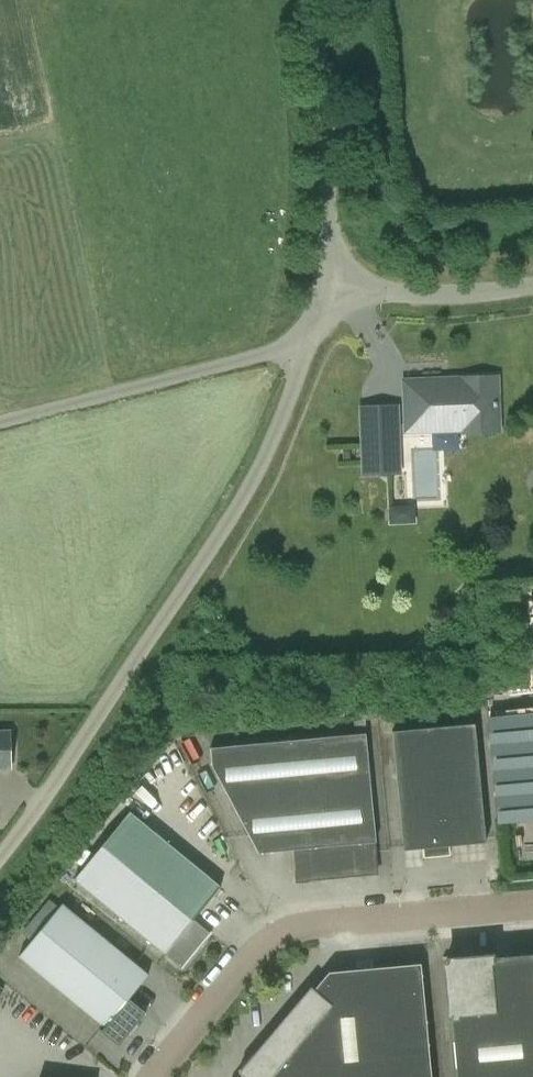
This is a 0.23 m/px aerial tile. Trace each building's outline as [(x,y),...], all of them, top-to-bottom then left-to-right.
[(465,418),(465,427),(496,426),(494,377),(486,377),(486,375),(471,375),(471,378),(464,378),(464,381),(449,382),(449,385),(440,385),(440,382),(406,383),(408,420),(422,419),(422,422),(443,421),(443,419),(465,418)] [(364,420),(366,473),(397,472),(395,419),(364,420)] [(415,505),(389,506),(390,524),(416,523),(415,505)] [(492,822),(532,819),(532,711),(485,714),(492,822)] [(486,842),(475,723),(366,733),(376,842),(374,842),(375,853),(423,848),(423,857),(450,855),(449,846),(486,842)] [(11,767),(10,731),(0,732),(0,767),(11,767)] [(377,872),(375,853),(374,842),(376,842),(366,733),(210,747),(212,765),(259,853),(295,849),(297,872),(305,879),(377,872)] [(195,918),(221,886),(130,811),(74,878),(182,968),(212,931),(195,918)] [(146,1012),(129,998),(149,974),(62,903),(19,956),(105,1027),(101,1032),(118,1045),(146,1012)] [(443,956),(444,970),(446,970),(450,1017),(451,1016),(457,1076),(532,1076),(532,953),(491,957),(491,955),(449,960),(448,956),(443,956)] [(421,963),(329,972),(240,1076),(431,1076),(421,963)]
